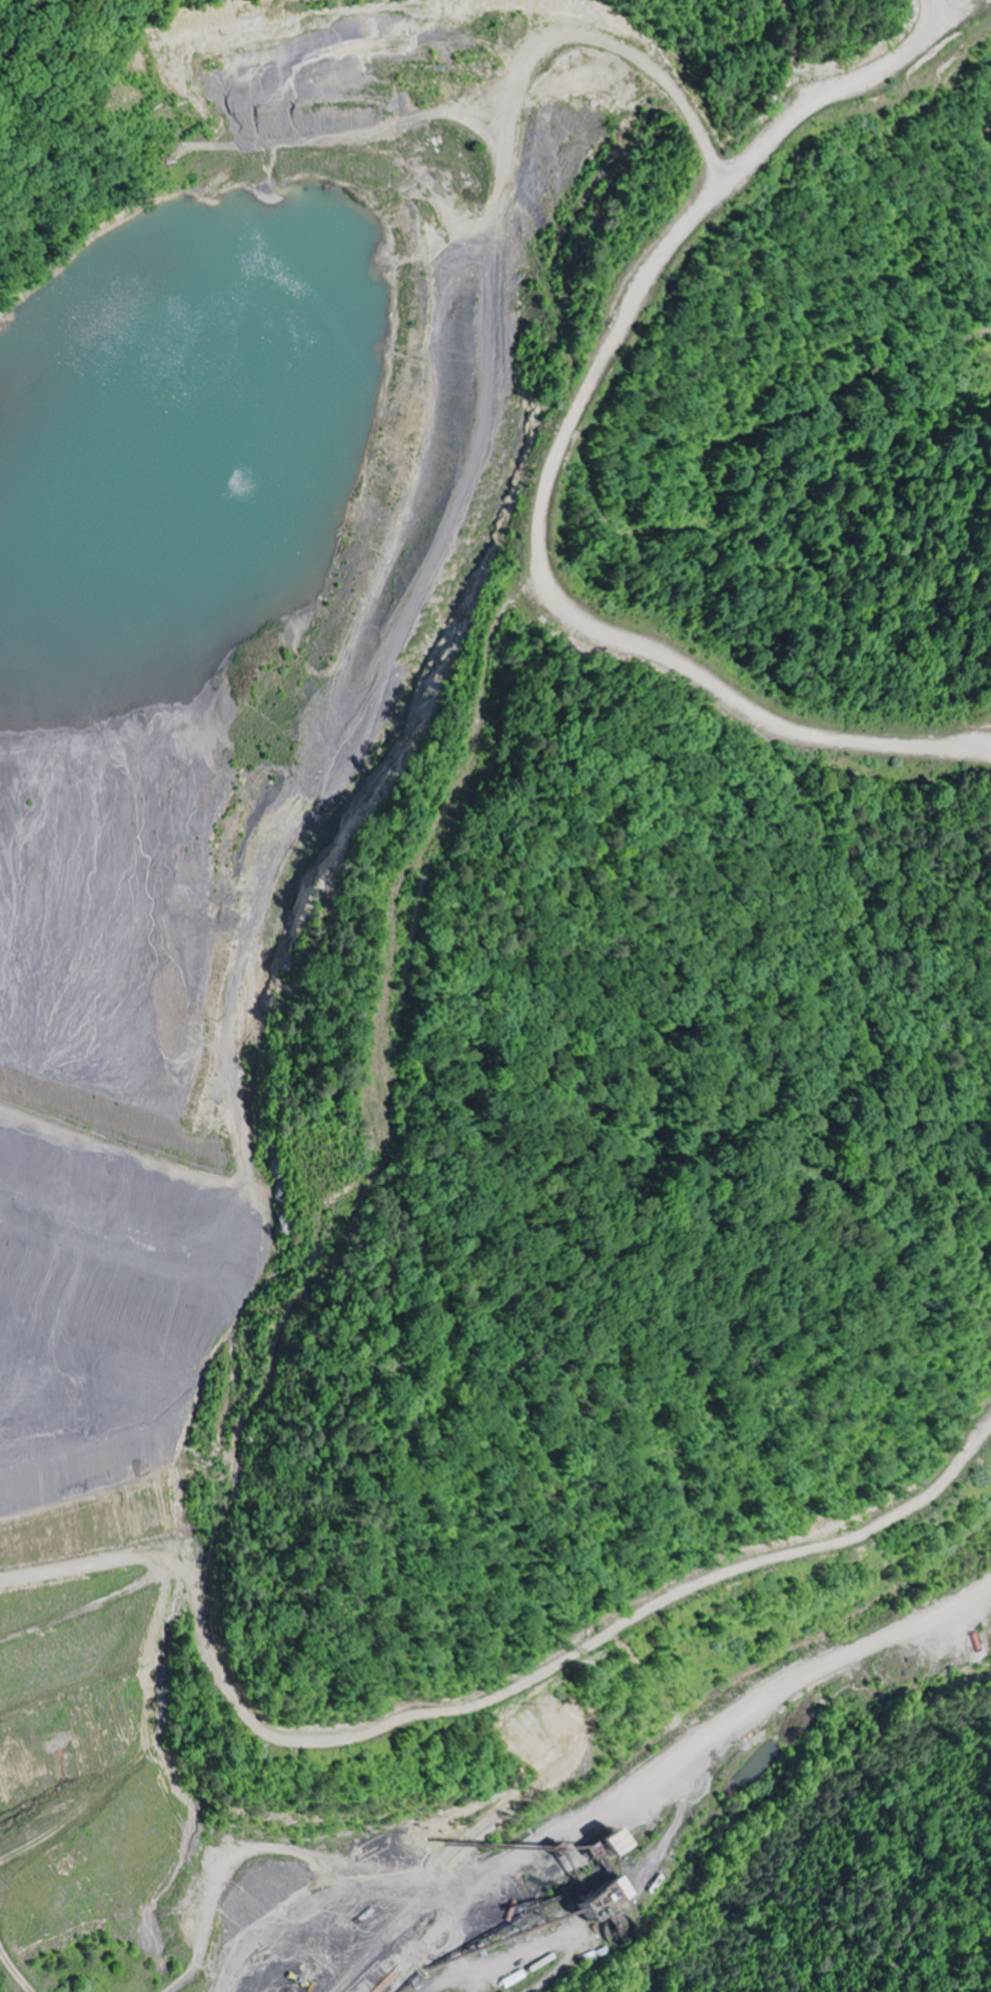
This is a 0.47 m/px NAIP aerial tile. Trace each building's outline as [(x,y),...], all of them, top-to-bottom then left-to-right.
[(591,1862),(613,1847),(599,1826),(577,1841),(591,1862)] [(624,1889),(611,1870),(581,1891),(595,1910),(624,1889)]
